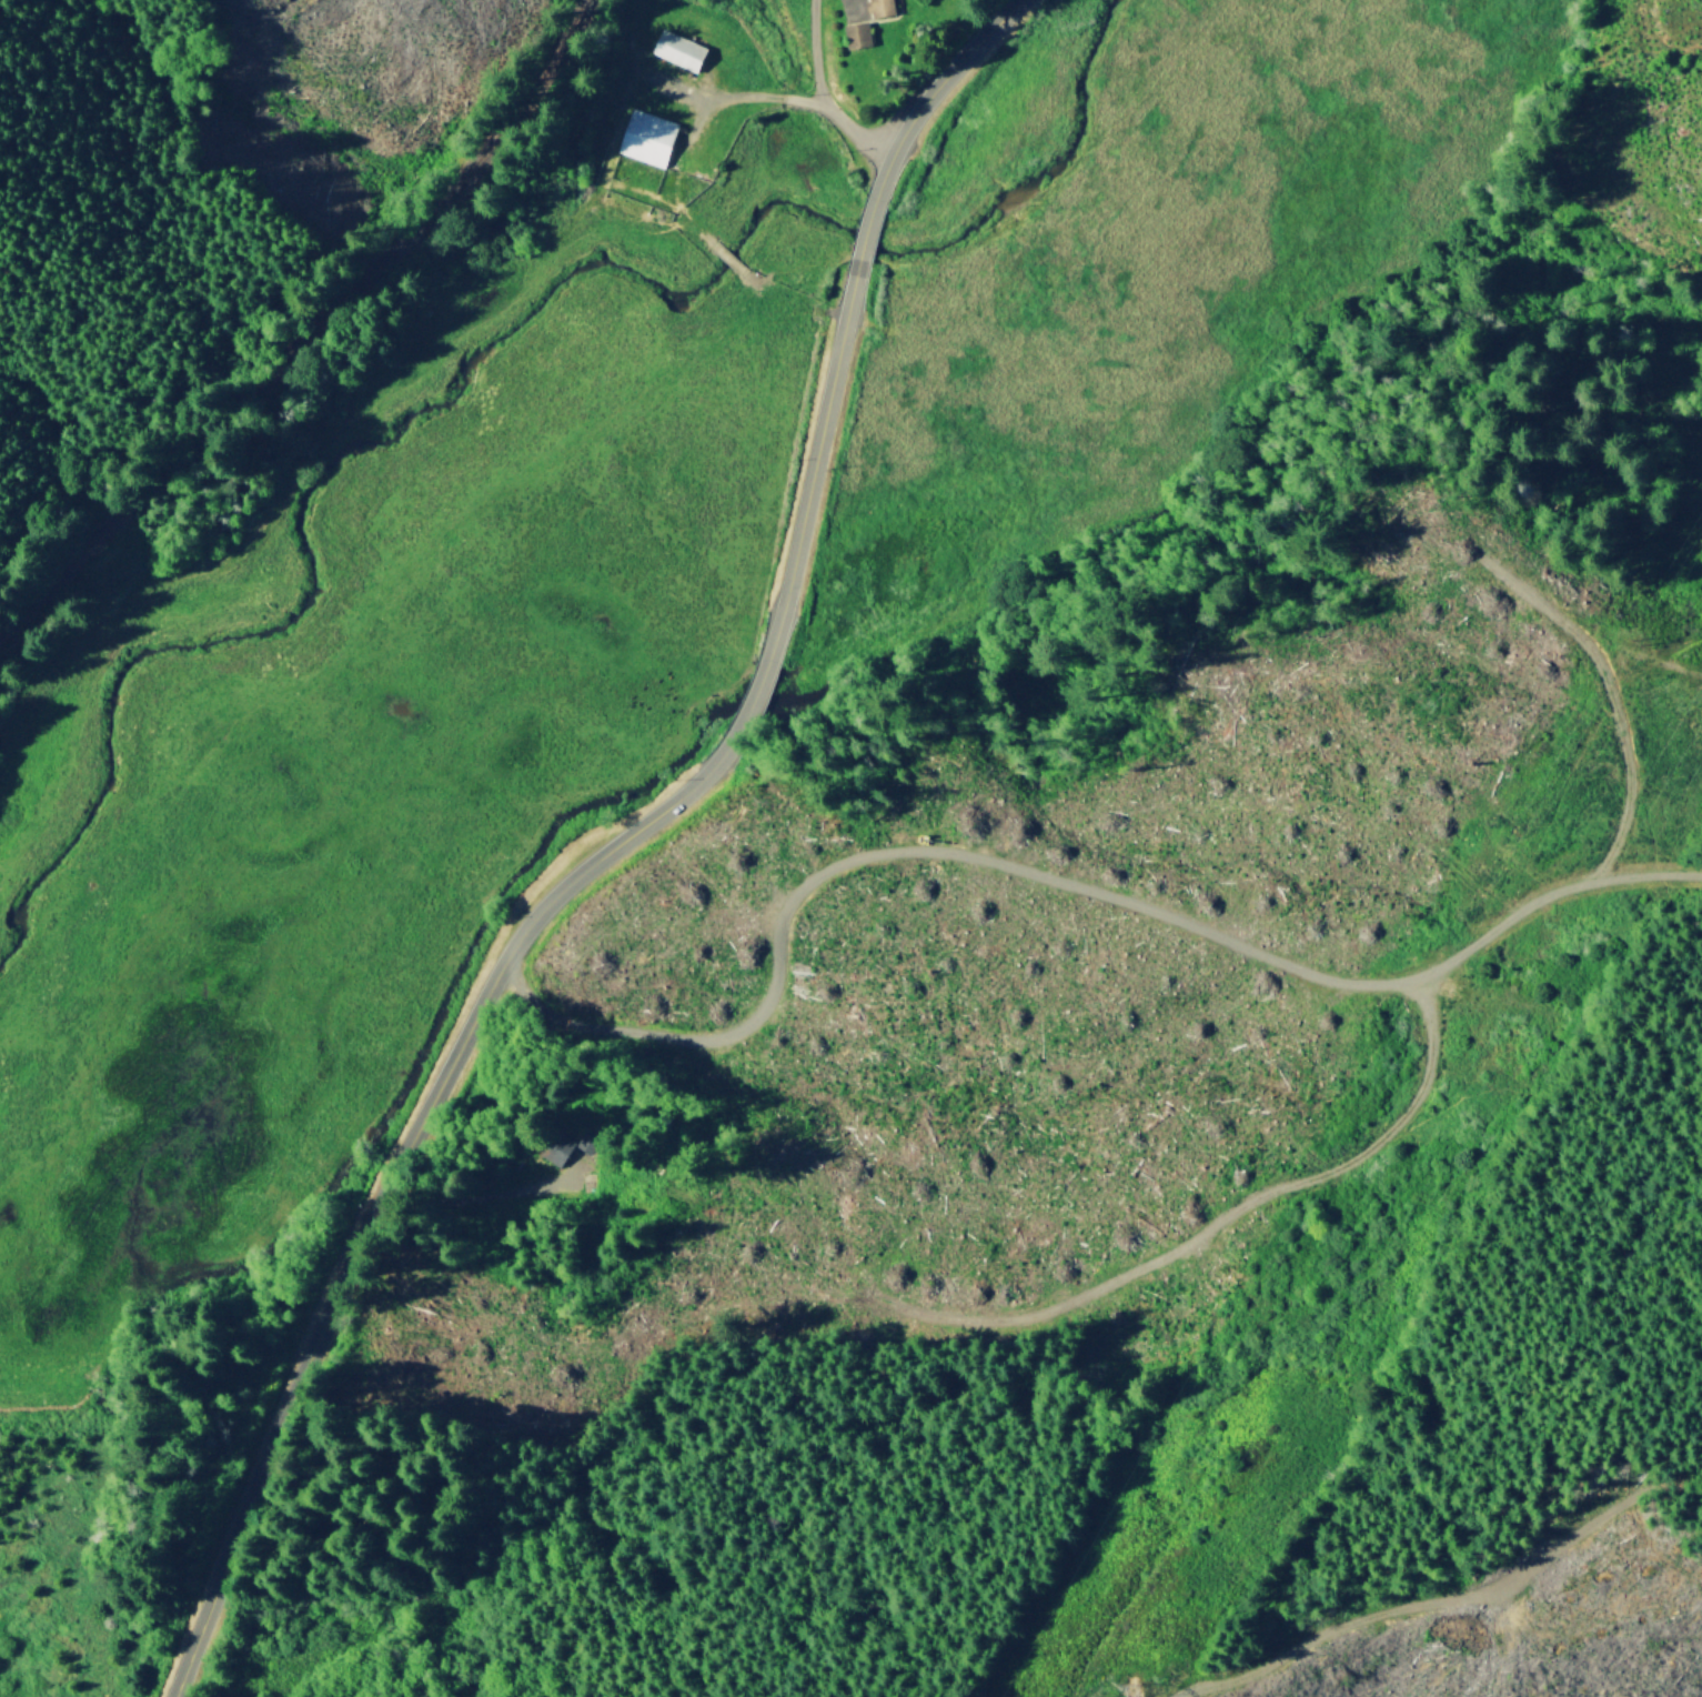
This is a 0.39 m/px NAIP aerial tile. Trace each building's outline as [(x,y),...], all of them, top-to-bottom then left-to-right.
[(870,18),(894,14),(892,0),(867,0),(870,18)] [(871,44),(867,21),(843,25),(847,48),(871,44)] [(651,53),(697,73),(708,48),(662,28),(651,53)] [(617,152),(664,168),(678,123),(631,107),(617,152)] [(572,1144),(585,1154),(597,1137),(584,1128),(572,1144)] [(540,1154),(558,1165),(572,1143),(554,1132),(540,1154)]
